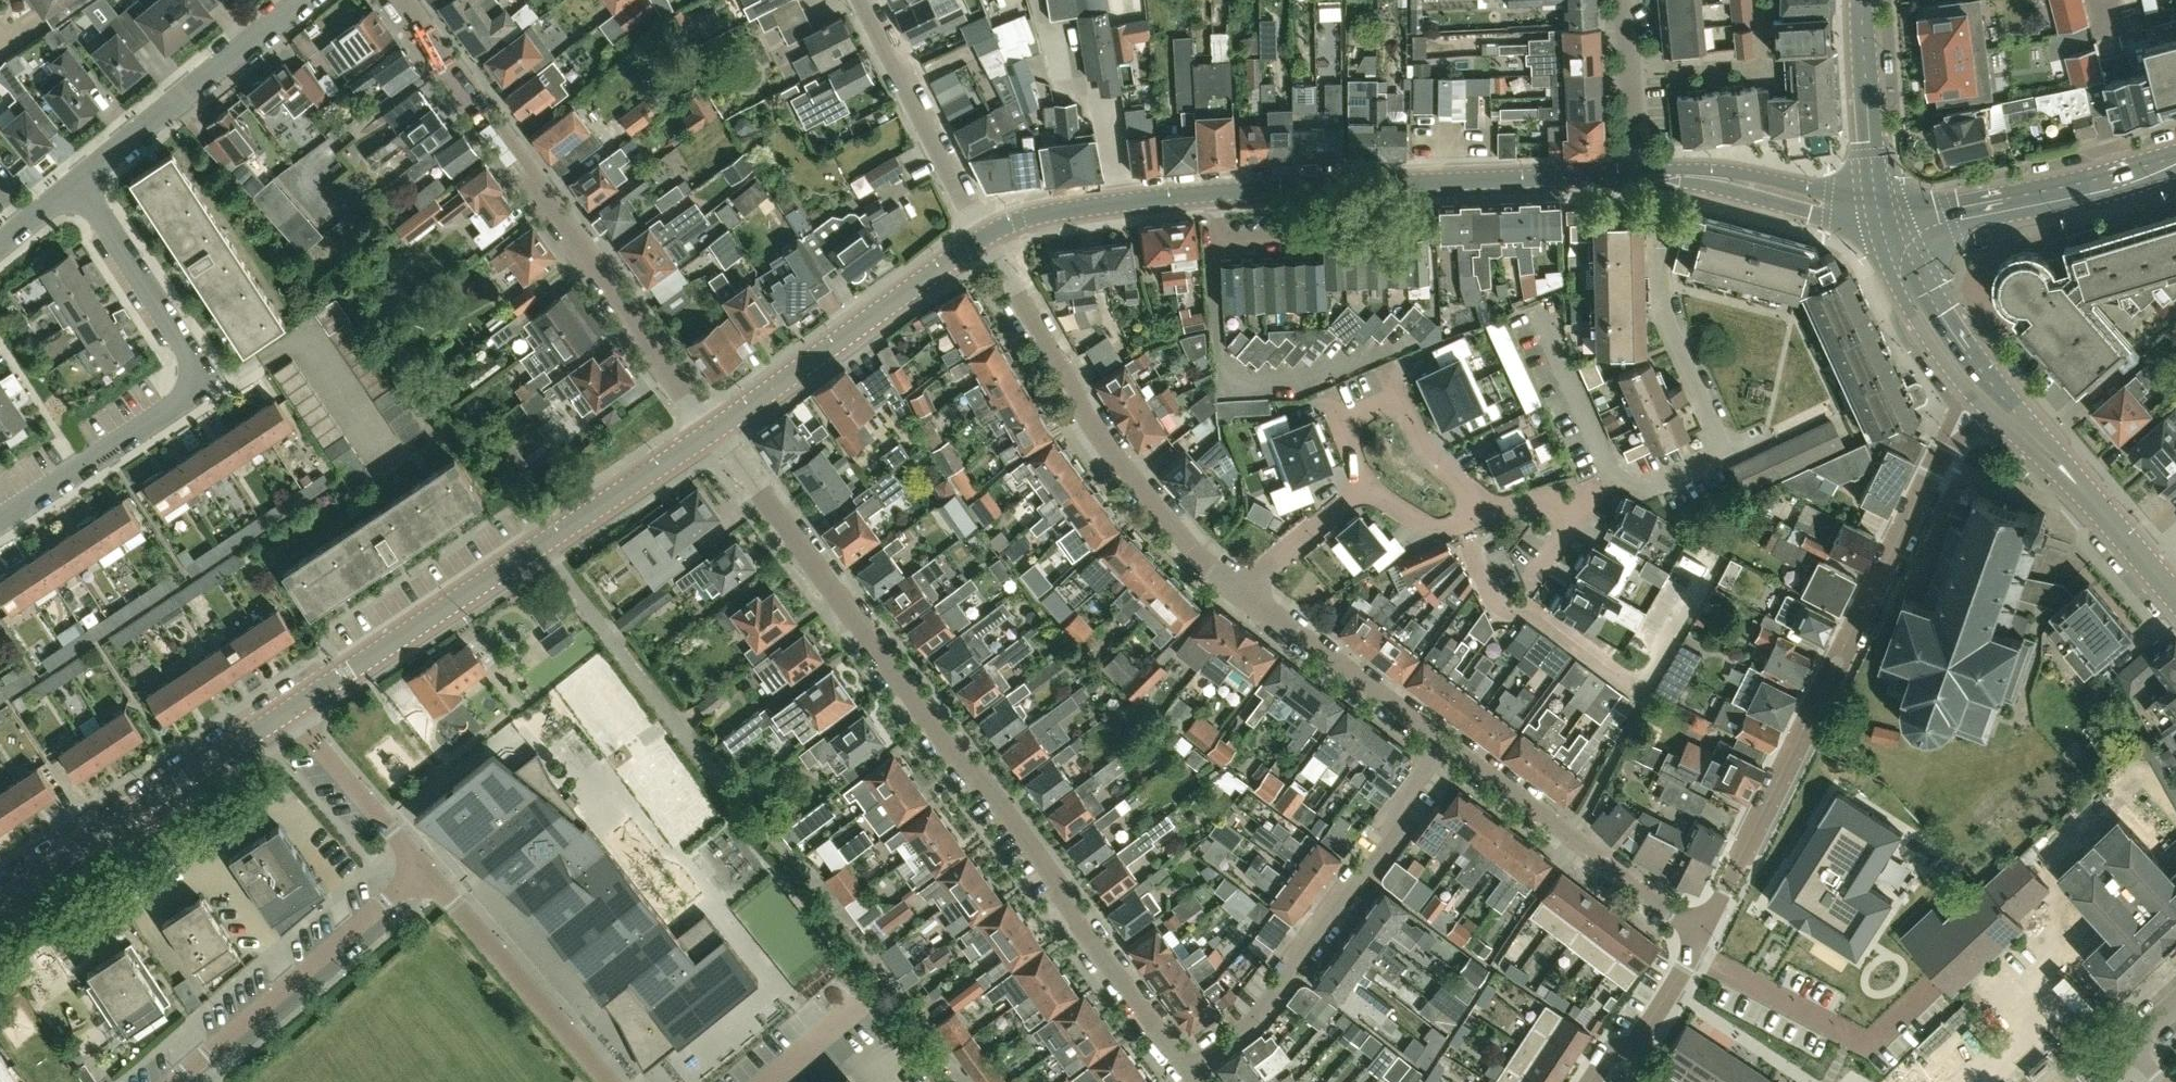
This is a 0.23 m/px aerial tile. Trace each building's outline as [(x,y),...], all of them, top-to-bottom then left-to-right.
[(34,8),(38,6),(45,15),(67,0),(28,0),(34,8)] [(162,0),(157,0),(147,8),(140,0),(136,0),(119,14),(140,39),(150,31),(166,51),(189,33),(162,0)] [(189,33),(212,13),(201,0),(162,0),(189,33)] [(441,6),(458,29),(483,10),(497,0),(450,0),(441,6)] [(520,31),(537,16),(530,7),(513,21),(498,0),(497,0),(483,10),(458,29),(475,52),(500,33),(500,32),(513,23),(520,31)] [(607,2),(616,13),(632,0),(610,0),(607,2)] [(657,10),(650,0),(632,0),(616,13),(629,31),(657,10)] [(662,16),(675,9),(670,0),(653,0),(662,16)] [(751,20),(759,16),(771,10),(790,0),(741,0),(751,20)] [(759,16),(766,30),(779,24),(782,31),(808,17),(799,0),(790,0),(759,16)] [(811,20),(825,17),(821,0),(806,0),(811,20)] [(909,38),(924,31),(926,37),(967,17),(960,5),(937,16),(929,0),(927,0),(897,15),(909,38)] [(1108,12),(1109,12),(1107,0),(1046,0),(1050,20),(1077,16),(1088,78),(1101,76),(1104,92),(1121,89),(1116,63),(1110,26),(1108,12)] [(1410,33),(1422,33),(1422,0),(1411,0),(1410,33)] [(1597,22),(1596,0),(1583,0),(1563,1),(1564,23),(1597,22)] [(1700,0),(1657,0),(1658,8),(1700,4),(1700,0)] [(1833,0),(1780,0),(1780,19),(1772,20),(1774,54),(1788,53),(1791,97),(1769,98),(1768,90),(1755,91),(1754,87),(1677,97),(1677,103),(1683,144),(1683,146),(1798,131),(1841,128),(1836,50),(1828,50),(1826,17),(1833,17),(1833,0)] [(1751,0),(1740,0),(1730,1),(1732,20),(1753,18),(1751,0)] [(2059,33),(2091,25),(2084,0),(2051,0),(2059,33)] [(1927,56),(1986,49),(1983,19),(1970,21),(1967,1),(1927,6),(1928,16),(1922,17),(1922,19),(1918,20),(1920,35),(1924,34),(1924,36),(1925,36),(1927,56)] [(1702,27),(1700,4),(1658,8),(1660,31),(1702,27)] [(1217,42),(1228,42),(1226,8),(1215,9),(1217,42)] [(392,35),(374,10),(334,40),(352,64),(392,35)] [(130,47),(140,39),(119,14),(100,29),(109,39),(94,51),(123,86),(146,67),(130,47)] [(1023,113),(1025,112),(1044,104),(1028,57),(1040,53),(1030,15),(993,31),(999,46),(1008,71),(1014,90),(1023,113)] [(990,32),(984,19),(964,28),(969,41),(990,32)] [(812,52),(794,61),(802,77),(838,59),(835,53),(850,45),(849,42),(845,35),(849,32),(843,21),(839,23),(838,21),(837,20),(815,31),(804,37),(812,52)] [(1147,20),(1110,26),(1116,63),(1130,61),(1127,44),(1151,39),(1147,20)] [(2148,28),(2144,29),(2166,114),(2175,111),(2175,21),(2148,28)] [(71,22),(61,31),(70,42),(78,36),(78,30),(71,22)] [(44,36),(57,53),(70,42),(61,31),(57,25),(44,36)] [(484,64),(494,78),(497,75),(503,82),(533,60),(540,70),(554,60),(556,58),(532,25),(486,59),(487,62),(484,64)] [(1600,49),(1599,27),(1548,30),(1549,38),(1529,39),(1529,44),(1498,45),(1498,54),(1525,53),(1600,49)] [(1705,50),(1702,27),(1660,31),(1663,54),(1679,53),(1705,50)] [(2166,114),(2144,29),(2119,36),(2124,53),(2100,60),(2105,81),(2113,110),(2117,126),(2166,114)] [(1733,31),(1735,47),(1736,57),(1753,56),(1751,30),(1733,31)] [(1426,58),(1426,36),(1413,36),(1413,59),(1426,58)] [(1245,40),(1245,53),(1257,53),(1256,40),(1245,40)] [(1191,95),(1190,43),(1177,43),(1179,95),(1191,95)] [(999,75),(1008,71),(999,46),(979,55),(990,78),(998,74),(999,75)] [(392,93),(419,73),(401,47),(351,84),(357,93),(379,76),(392,93)] [(1736,57),(1735,47),(1705,50),(1679,53),(1680,63),(1736,57)] [(1599,72),(1601,71),(1600,49),(1525,53),(1526,64),(1531,64),(1531,74),(1599,71),(1599,72)] [(1980,99),(1977,79),(1990,78),(1986,49),(1927,56),(1930,76),(1929,76),(1929,78),(1926,79),(1927,93),(1931,93),(1932,95),(1938,94),(1940,104),(1980,99)] [(94,82),(68,50),(51,63),(60,74),(56,77),(60,82),(46,93),(73,127),(98,107),(84,90),(94,82)] [(2105,81),(2100,60),(2097,50),(2066,58),(2073,89),(2074,89),(2087,86),(2105,81)] [(20,57),(9,64),(17,77),(28,69),(20,57)] [(809,90),(790,100),(806,129),(823,119),(825,123),(849,110),(842,97),(872,81),(859,57),(829,72),(831,77),(808,89),(809,90)] [(1269,161),(1267,111),(1261,111),(1260,83),(1260,57),(1248,57),(1250,124),(1240,124),(1241,161),(1269,161)] [(553,106),(570,93),(562,82),(567,78),(554,60),(540,70),(506,96),(522,117),(535,107),(538,111),(550,102),(553,106)] [(326,90),(306,61),(293,72),(285,63),(262,81),(258,80),(254,82),(251,85),(251,90),(248,92),(264,112),(266,111),(269,113),(274,114),(277,112),(280,109),(280,104),(279,100),(300,84),(313,100),(326,90)] [(1236,162),(1232,113),(1229,61),(1192,63),(1195,116),(1194,116),(1198,166),(1236,162)] [(1415,77),(1430,77),(1429,63),(1413,63),(1413,78),(1415,77)] [(931,81),(952,124),(976,112),(954,69),(931,81)] [(1600,93),(1599,72),(1599,71),(1531,74),(1532,85),(1552,84),(1552,95),(1553,95),(1600,93)] [(1415,77),(1415,78),(1415,113),(1439,112),(1439,117),(1465,117),(1465,127),(1478,127),(1478,112),(1479,112),(1479,93),(1490,93),(1490,77),(1430,77),(1415,77)] [(2113,110),(2105,81),(2087,86),(2094,114),(2113,110)] [(1291,160),(1290,107),(1276,108),(1275,82),(1260,83),(1261,111),(1267,111),(1269,161),(1291,160)] [(1343,159),(1341,82),(1324,83),(1325,111),(1317,111),(1317,124),(1318,159),(1343,159)] [(1318,159),(1317,124),(1317,111),(1317,101),(1305,101),(1304,84),(1291,84),(1293,160),(1318,159)] [(2013,145),(2009,130),(2011,129),(2007,114),(2038,107),(2038,110),(2043,109),(2052,115),(2062,112),(2063,116),(2064,116),(2068,118),(2069,121),(2074,120),(2078,139),(2079,139),(2097,135),(2099,135),(2094,114),(2087,86),(2074,89),(2073,89),(1979,111),(1978,107),(1950,114),(1951,119),(1938,122),(1948,162),(1953,161),(1954,165),(1968,162),(1967,158),(1997,151),(1996,149),(2013,145)] [(382,113),(396,133),(364,155),(372,167),(401,146),(411,160),(449,133),(418,88),(382,113)] [(49,114),(28,89),(10,104),(18,114),(3,126),(31,161),(54,142),(39,123),(49,114)] [(718,116),(699,90),(684,100),(692,111),(682,118),(692,133),(718,116)] [(1377,159),(1377,92),(1370,92),(1370,97),(1359,97),(1359,121),(1348,121),(1348,159),(1377,159)] [(1405,159),(1406,121),(1405,113),(1402,110),(1385,110),(1385,92),(1377,92),(1377,159),(1405,159)] [(1601,114),(1600,93),(1553,95),(1554,106),(1538,107),(1539,117),(1567,116),(1601,114)] [(661,112),(649,96),(620,118),(631,134),(661,112)] [(1128,113),(1142,111),(1140,97),(1126,99),(1128,113)] [(1041,183),(1035,147),(1039,146),(1039,144),(1040,144),(1038,130),(1032,131),(1029,121),(1025,112),(1023,113),(1015,117),(1008,103),(990,111),(1010,150),(1014,187),(1041,183)] [(1059,142),(1040,144),(1039,144),(1039,146),(1046,183),(1078,179),(1066,126),(1071,124),(1069,119),(1077,117),(1075,103),(1055,105),(1043,107),(1045,125),(1057,124),(1059,142)] [(559,175),(602,143),(573,105),(530,136),(559,175)] [(1523,107),(1500,108),(1500,118),(1523,118),(1523,107)] [(217,135),(204,146),(222,165),(252,197),(266,185),(244,156),(258,145),(250,136),(251,131),(250,127),(248,123),(244,119),(240,118),(235,117),(228,108),(208,124),(217,135)] [(1198,166),(1194,116),(1194,110),(1180,111),(1182,134),(1162,136),(1165,170),(1198,166)] [(1010,150),(990,111),(955,129),(967,154),(998,138),(1000,151),(1010,150)] [(1602,136),(1601,114),(1567,116),(1567,124),(1547,125),(1548,139),(1602,136)] [(1158,171),(1154,134),(1146,135),(1144,115),(1131,116),(1133,137),(1128,138),(1133,174),(1158,171)] [(740,117),(736,124),(736,129),(741,132),(747,131),(751,125),(750,119),(745,116),(740,117)] [(1103,176),(1095,138),(1080,139),(1077,117),(1069,119),(1071,124),(1066,126),(1078,179),(1103,176)] [(440,158),(453,175),(480,155),(461,129),(412,165),(419,174),(440,158)] [(1516,157),(1516,132),(1498,132),(1498,157),(1516,157)] [(1603,149),(1602,136),(1548,139),(1548,156),(1598,154),(1603,149)] [(998,138),(967,154),(984,186),(990,189),(1014,187),(1010,150),(1000,151),(998,138)] [(632,160),(626,152),(623,148),(601,164),(574,184),(582,195),(580,199),(584,205),(589,204),(591,207),(618,187),(617,185),(628,177),(621,168),(632,160)] [(152,166),(131,180),(169,237),(210,210),(172,153),(163,159),(152,166)] [(755,168),(744,153),(721,169),(732,184),(755,168)] [(904,169),(895,155),(865,173),(874,187),(904,169)] [(493,222),(512,208),(501,192),(505,189),(485,162),(457,184),(462,190),(441,206),(435,198),(420,209),(396,227),(406,240),(433,220),(431,217),(436,214),(443,224),(461,211),(466,218),(480,209),(491,223),(475,235),(483,246),(501,232),(493,222)] [(609,232),(614,239),(638,221),(626,204),(643,191),(642,189),(649,184),(642,175),(617,193),(620,198),(593,218),(596,222),(595,224),(601,231),(603,232),(605,235),(609,232)] [(420,209),(435,198),(447,189),(438,177),(411,197),(420,209)] [(262,208),(283,189),(274,179),(253,198),(262,208)] [(685,195),(677,185),(654,201),(661,211),(685,195)] [(291,199),(283,189),(262,208),(270,217),(291,199)] [(885,210),(878,198),(876,199),(865,204),(872,218),(885,210)] [(279,227),(300,209),(291,199),(270,217),(279,227)] [(1560,223),(1559,201),(1528,203),(1530,253),(1538,252),(1538,241),(1560,240),(1560,223)] [(1530,253),(1528,203),(1500,204),(1501,242),(1516,242),(1520,273),(1533,272),(1530,253)] [(630,258),(637,267),(701,220),(706,216),(697,204),(671,223),(673,226),(668,229),(661,221),(652,228),(651,227),(623,248),(624,250),(621,252),(628,260),(630,258)] [(1501,242),(1500,204),(1469,205),(1471,255),(1480,287),(1490,285),(1488,255),(1497,255),(1501,253),(1500,242),(1501,242)] [(899,205),(872,222),(881,237),(908,220),(899,205)] [(1471,255),(1469,205),(1439,206),(1440,231),(1440,245),(1457,244),(1458,274),(1458,285),(1467,285),(1467,304),(1485,303),(1480,287),(1471,255)] [(864,266),(884,250),(864,224),(870,220),(865,212),(859,217),(854,213),(849,213),(843,218),(832,215),(812,229),(798,206),(785,214),(799,237),(816,263),(831,253),(848,277),(849,277),(850,278),(854,281),(859,279),(863,277),(866,272),(865,267),(864,266)] [(1596,354),(1644,353),(1644,324),(1641,221),(1617,221),(1616,207),(1603,207),(1589,207),(1582,208),(1579,208),(1579,209),(1579,223),(1570,223),(1571,241),(1593,240),(1596,354)] [(309,219),(300,209),(279,227),(288,238),(309,219)] [(1579,223),(1579,209),(1575,210),(1566,210),(1566,223),(1570,223),(1579,223)] [(206,294),(247,267),(210,210),(169,237),(206,294)] [(1906,385),(1902,387),(1847,269),(1840,272),(1831,253),(1813,261),(1806,259),(1808,250),(1701,222),(1703,215),(1687,211),(1672,270),(1687,274),(1689,269),(1795,296),(1800,278),(1804,279),(1808,287),(1803,289),(1870,432),(1913,412),(1910,406),(1919,402),(1921,396),(1917,387),(1911,386),(1907,388),(1906,385)] [(2066,246),(2068,252),(2048,258),(2037,252),(2024,251),(2012,255),(2002,264),(1997,275),(1996,288),(1999,298),(2004,305),(2008,310),(2017,316),(2016,318),(2022,326),(2020,328),(2036,346),(2038,344),(2050,358),(2048,360),(2065,378),(2067,377),(2080,392),(2132,347),(2096,305),(2097,297),(2126,301),(2124,293),(2132,290),(2144,303),(2157,291),(2155,283),(2163,281),(2175,294),(2175,293),(2175,214),(2066,246)] [(323,236),(309,219),(288,238),(302,254),(323,236)] [(701,220),(637,267),(643,276),(640,278),(646,286),(649,283),(691,253),(684,243),(706,227),(701,220)] [(1198,257),(1193,221),(1166,224),(1171,261),(1173,270),(1176,292),(1187,290),(1183,259),(1198,257)] [(1171,261),(1166,224),(1139,228),(1144,264),(1171,261)] [(546,267),(544,264),(554,256),(533,228),(520,238),(518,236),(506,245),(507,247),(490,260),(497,270),(507,263),(522,283),(527,279),(528,281),(546,267)] [(745,253),(727,230),(708,245),(726,268),(745,253)] [(1430,282),(1428,237),(1416,238),(1416,232),(1405,233),(1406,238),(1407,238),(1408,283),(1430,282)] [(1408,283),(1407,238),(1406,238),(1396,238),(1395,233),(1385,234),(1385,239),(1386,239),(1388,284),(1408,283)] [(1388,284),(1386,239),(1385,239),(1375,239),(1374,234),(1364,234),(1364,240),(1365,240),(1367,284),(1388,284)] [(1365,240),(1364,240),(1354,240),(1354,235),(1344,235),(1344,240),(1345,240),(1347,285),(1367,284),(1365,240)] [(1345,240),(1344,240),(1334,241),(1334,236),(1323,236),(1323,242),(1323,254),(1324,260),(1325,260),(1326,286),(1327,286),(1347,285),(1345,240)] [(829,284),(824,276),(816,263),(799,237),(782,247),(794,267),(764,286),(787,322),(802,311),(802,310),(817,300),(813,294),(829,284)] [(1138,302),(1130,242),(1104,246),(1109,282),(1124,280),(1127,303),(1138,302)] [(1109,282),(1104,246),(1078,249),(1086,309),(1097,307),(1094,284),(1109,282)] [(1086,309),(1078,249),(1051,253),(1053,273),(1041,274),(1049,289),(1055,289),(1057,300),(1073,298),(1075,310),(1073,310),(1080,328),(1090,324),(1090,322),(1084,309),(1086,309)] [(1327,305),(1327,286),(1326,286),(1325,260),(1324,260),(1314,261),(1313,255),(1312,255),(1304,256),(1303,256),(1303,261),(1304,261),(1306,306),(1327,305)] [(1568,255),(1568,264),(1579,264),(1579,255),(1568,255)] [(44,272),(60,296),(100,270),(94,261),(82,266),(86,274),(83,276),(69,256),(44,272)] [(1304,261),(1303,261),(1294,261),(1294,256),(1291,256),(1284,257),(1283,257),(1283,262),(1284,262),(1286,307),(1306,306),(1304,261)] [(1284,262),(1283,262),(1273,262),(1273,257),(1270,257),(1263,257),(1262,257),(1263,263),(1265,307),(1286,307),(1284,262)] [(1265,307),(1263,263),(1252,263),(1252,258),(1242,258),(1242,263),(1243,263),(1244,308),(1265,307)] [(1243,263),(1242,263),(1232,264),(1231,259),(1230,259),(1222,259),(1221,259),(1223,309),(1244,308),(1243,263)] [(244,351),(285,324),(247,267),(206,294),(244,351)] [(75,320),(100,303),(87,283),(91,280),(98,287),(106,280),(100,270),(60,296),(46,305),(62,329),(75,320)] [(746,335),(747,333),(750,338),(761,331),(767,333),(771,330),(771,325),(774,323),(765,309),(767,309),(750,283),(737,292),(722,270),(709,279),(724,302),(725,302),(730,309),(729,310),(746,335)] [(1165,293),(1176,292),(1173,270),(1162,271),(1165,293)] [(1546,278),(1534,280),(1536,293),(1548,288),(1546,278)] [(43,279),(23,291),(31,303),(50,291),(43,279)] [(509,303),(518,314),(539,298),(530,286),(509,303)] [(536,348),(589,310),(573,289),(534,318),(525,325),(531,334),(527,337),(536,348)] [(691,301),(682,289),(666,299),(675,311),(691,301)] [(944,316),(952,329),(982,312),(980,310),(982,307),(978,300),(974,300),(973,298),(970,300),(965,291),(921,316),(927,326),(944,316)] [(323,324),(345,309),(337,298),(316,313),(323,324)] [(666,301),(656,307),(664,318),(673,311),(666,301)] [(117,321),(113,323),(100,303),(75,320),(91,344),(131,317),(125,308),(113,312),(117,321)] [(1366,322),(1365,321),(1347,305),(1327,327),(1336,336),(1346,344),(1354,335),(1366,322)] [(1409,332),(1425,315),(1414,305),(1400,320),(1400,321),(1399,323),(1409,332)] [(1086,309),(1084,309),(1090,322),(1096,320),(1097,322),(1102,320),(1097,307),(1086,309)] [(352,320),(345,309),(323,324),(331,334),(350,321),(352,320)] [(566,360),(605,331),(589,310),(536,348),(520,359),(533,376),(516,389),(524,399),(552,379),(547,373),(552,369),(565,359),(566,360)] [(983,314),(982,312),(952,329),(961,345),(943,355),(948,364),(992,338),(987,329),(990,328),(989,326),(991,322),(987,315),(983,314)] [(1400,321),(1400,320),(1391,312),(1383,321),(1371,334),(1371,335),(1380,343),(1399,323),(1400,321)] [(1354,335),(1363,343),(1371,335),(1371,334),(1383,321),(1373,313),(1365,321),(1366,322),(1354,335)] [(1190,314),(1182,316),(1185,331),(1193,330),(1190,314)] [(1425,315),(1409,332),(1420,342),(1436,325),(1425,315)] [(91,344),(107,368),(132,351),(119,331),(122,329),(128,335),(137,326),(131,317),(91,344)] [(719,323),(688,344),(711,378),(741,357),(734,347),(745,340),(729,317),(719,323)] [(14,325),(19,334),(25,330),(29,328),(23,319),(14,325)] [(1502,319),(1487,326),(1493,340),(1509,333),(1502,319)] [(338,345),(358,332),(350,321),(331,334),(338,345)] [(517,332),(510,323),(491,336),(498,345),(517,332)] [(365,342),(358,332),(338,345),(345,356),(365,342)] [(1266,341),(1265,341),(1256,333),(1236,355),(1246,364),(1249,360),(1266,341)] [(1321,334),(1313,343),(1301,357),(1302,358),(1310,365),(1330,343),(1321,334)] [(1293,366),(1301,357),(1313,343),(1304,335),(1295,344),(1296,344),(1284,358),(1293,366)] [(1429,402),(1475,380),(1464,356),(1472,352),(1464,335),(1433,349),(1441,365),(1417,376),(1429,402)] [(1276,368),(1284,358),(1296,344),(1295,344),(1286,336),(1278,345),(1278,346),(1266,359),(1267,360),(1276,368)] [(1095,361),(1115,348),(1107,337),(1087,350),(1095,361)] [(1269,337),(1265,341),(1266,341),(1249,360),(1259,369),(1267,360),(1266,359),(1278,346),(1278,345),(1269,337)] [(353,367),(372,353),(365,342),(345,356),(353,367)] [(994,343),(951,368),(956,378),(973,368),(982,382),(1012,365),(1010,361),(1012,358),(1008,352),(1004,351),(1003,350),(999,352),(994,343)] [(889,373),(901,365),(900,364),(906,361),(901,351),(895,354),(890,345),(878,352),(889,373)] [(1095,361),(1103,372),(1123,359),(1115,348),(1095,361)] [(1151,360),(1145,350),(1132,359),(1139,369),(1151,360)] [(562,399),(568,394),(583,413),(596,404),(632,378),(630,375),(632,372),(627,365),(623,366),(613,352),(597,363),(592,355),(544,391),(548,397),(556,391),(562,399)] [(380,364),(372,353),(353,367),(360,377),(380,364)] [(1603,381),(1593,358),(1578,365),(1588,388),(1603,381)] [(302,370),(294,359),(275,373),(282,383),(302,370)] [(1521,359),(1505,366),(1512,382),(1528,375),(1521,359)] [(1676,407),(1669,410),(1647,361),(1618,374),(1647,440),(1623,450),(1627,460),(1688,434),(1676,407)] [(368,388),(387,375),(380,364),(360,377),(368,388)] [(1139,386),(1125,364),(1094,384),(1109,406),(1139,386)] [(901,365),(889,373),(890,374),(900,391),(912,385),(901,365)] [(1013,366),(1012,365),(982,382),(990,396),(973,406),(978,415),(1022,390),(1017,381),(1020,379),(1019,377),(1021,374),(1017,367),(1013,366)] [(2120,435),(2122,438),(2153,411),(2143,401),(2148,396),(2143,391),(2158,378),(2147,365),(2120,389),(2117,385),(2111,390),(2114,394),(2097,409),(2110,423),(2109,428),(2115,436),(2120,435)] [(1197,387),(1213,380),(1208,366),(1191,372),(1196,385),(1197,387)] [(875,408),(888,399),(901,422),(913,416),(900,391),(890,374),(871,388),(868,383),(861,389),(846,369),(815,391),(844,431),(837,436),(851,455),(866,444),(852,425),(859,420),(875,408)] [(289,394),(309,381),(302,370),(282,383),(289,394)] [(394,385),(387,375),(368,388),(375,399),(394,385)] [(6,393),(0,384),(0,403),(23,387),(17,378),(6,382),(9,390),(6,393)] [(1215,410),(1213,380),(1197,387),(1202,397),(1190,406),(1201,421),(1215,410)] [(1486,404),(1475,380),(1429,402),(1440,427),(1465,416),(1470,429),(1501,415),(1494,401),(1486,404)] [(316,391),(309,381),(289,394),(296,405),(316,391)] [(382,410),(404,395),(396,384),(394,385),(375,399),(382,410)] [(1154,409),(1148,400),(1139,386),(1109,406),(1124,429),(1154,409)] [(25,421),(11,400),(15,398),(22,405),(30,396),(23,387),(0,403),(0,438),(2,437),(9,447),(26,435),(19,425),(25,421)] [(1168,387),(1148,400),(1154,409),(1174,396),(1168,387)] [(927,391),(925,388),(922,393),(910,399),(919,417),(935,409),(927,391)] [(1008,428),(1039,411),(1037,408),(1039,405),(1035,398),(1031,398),(1030,396),(1027,398),(1022,390),(978,415),(983,424),(989,421),(997,435),(1008,428)] [(304,415),(323,402),(316,391),(296,405),(304,415)] [(1138,451),(1169,431),(1160,418),(1180,405),(1187,400),(1183,394),(1176,398),(1174,396),(1154,409),(1124,429),(1138,451)] [(1603,394),(1594,398),(1599,410),(1608,406),(1603,394)] [(411,406),(404,395),(382,410),(390,420),(411,406)] [(271,441),(293,427),(275,400),(253,414),(271,441)] [(331,412),(323,402),(304,415),(311,426),(331,412)] [(1238,403),(1216,404),(1218,423),(1232,423),(1232,419),(1235,415),(1239,415),(1238,403)] [(397,431),(419,416),(411,406),(390,420),(397,431)] [(2175,447),(2175,410),(2167,417),(2167,416),(2132,447),(2134,450),(2131,456),(2135,461),(2143,461),(2144,463),(2145,462),(2151,469),(2175,447)] [(1040,413),(1039,411),(1008,428),(1016,442),(999,452),(1005,462),(1049,437),(1044,428),(1047,426),(1046,423),(1048,419),(1044,413),(1040,413)] [(318,436),(338,423),(331,412),(311,426),(318,436)] [(1619,425),(1613,412),(1602,417),(1607,430),(1619,425)] [(249,455),(271,441),(253,414),(231,428),(249,455)] [(778,471),(811,447),(829,433),(823,424),(811,434),(803,423),(796,428),(787,415),(770,428),(768,426),(759,433),(760,434),(758,436),(757,442),(758,444),(757,445),(771,465),(773,464),(778,471)] [(1318,422),(1314,423),(1313,419),(1285,429),(1279,415),(1254,425),(1261,441),(1267,438),(1276,462),(1322,444),(1321,440),(1325,438),(1318,422)] [(1519,415),(1492,427),(1496,436),(1519,425),(1519,415)] [(426,427),(419,416),(397,431),(404,442),(426,427)] [(1860,501),(1887,515),(1914,460),(1913,460),(1922,442),(1911,437),(1922,416),(1916,419),(1777,483),(1826,508),(1832,495),(1834,496),(1840,483),(1859,474),(1870,481),(1860,501)] [(935,452),(945,444),(930,419),(919,425),(935,452)] [(1842,445),(1831,421),(1728,470),(1739,493),(1842,445)] [(345,434),(338,423),(318,436),(325,447),(345,434)] [(1525,437),(1519,425),(1496,436),(1502,448),(1485,456),(1498,482),(1504,480),(1506,484),(1522,477),(1520,472),(1538,464),(1530,448),(1532,446),(1528,436),(1525,437)] [(228,470),(249,455),(231,428),(210,443),(228,470)] [(333,459),(353,445),(345,434),(325,447),(333,459)] [(1202,455),(1210,465),(1225,452),(1221,446),(1220,438),(1218,438),(1200,453),(1202,455)] [(1046,482),(1072,462),(1069,459),(1070,455),(1066,449),(1062,449),(1061,448),(1058,450),(1051,441),(1013,471),(1020,480),(1027,474),(1038,488),(1046,482)] [(206,484),(228,470),(210,443),(188,457),(206,484)] [(952,476),(960,468),(945,444),(935,452),(950,477),(952,476)] [(1304,480),(1332,469),(1330,464),(1334,462),(1328,446),(1324,447),(1322,444),(1276,462),(1285,485),(1271,491),(1287,530),(1305,516),(1300,503),(1312,498),(1304,480)] [(353,445),(333,459),(341,471),(361,457),(353,445)] [(836,470),(833,466),(825,455),(830,452),(826,447),(822,450),(821,450),(796,468),(797,469),(811,488),(836,470)] [(2151,469),(2157,476),(2156,477),(2157,477),(2156,485),(2161,491),(2168,489),(2170,491),(2175,486),(2175,447),(2151,469)] [(503,451),(492,459),(508,476),(517,470),(503,451)] [(1203,471),(1210,465),(1202,455),(1195,461),(1185,451),(1158,475),(1176,495),(1203,471)] [(306,487),(313,497),(335,482),(328,472),(314,481),(295,452),(286,457),(306,487)] [(1225,452),(1210,465),(1221,476),(1233,464),(1225,452)] [(840,462),(845,469),(852,464),(847,456),(840,462)] [(206,484),(188,457),(167,471),(185,498),(190,506),(202,498),(197,490),(206,484)] [(340,472),(347,482),(368,467),(361,457),(341,471),(340,472)] [(456,459),(398,497),(426,538),(483,500),(456,459)] [(851,490),(855,486),(852,481),(847,485),(839,474),(845,469),(840,462),(833,466),(836,470),(811,488),(825,507),(826,508),(851,490)] [(1045,515),(1084,485),(1079,478),(1082,476),(1080,473),(1081,469),(1077,463),(1073,463),(1072,462),(1046,482),(1038,488),(1046,500),(1038,506),(1045,515)] [(376,478),(368,467),(347,482),(354,492),(376,478)] [(962,467),(960,468),(952,476),(966,497),(977,489),(962,467)] [(185,498),(167,471),(144,486),(168,521),(190,506),(185,498)] [(872,520),(909,491),(895,471),(893,472),(873,487),(857,498),(861,504),(824,531),(846,561),(879,537),(868,522),(872,520)] [(1194,515),(1221,491),(1203,471),(1176,495),(1194,515)] [(948,479),(936,486),(944,500),(956,493),(948,479)] [(1084,485),(1045,515),(1030,526),(1036,535),(1067,512),(1077,525),(1103,505),(1102,503),(1103,499),(1099,492),(1094,492),(1093,491),(1090,493),(1084,485)] [(306,487),(282,502),(289,513),(313,497),(306,487)] [(2057,598),(2062,589),(2028,577),(2029,577),(2028,576),(2029,573),(2030,574),(2031,573),(2034,575),(2049,532),(2043,530),(2047,527),(2049,521),(2045,513),(2039,511),(2032,514),(1980,496),(1977,489),(1971,487),(1963,490),(1961,498),(1962,500),(1956,498),(1949,517),(1953,518),(1952,520),(1954,521),(1945,547),(1943,546),(1942,549),(1944,550),(1935,576),(1933,575),(1932,578),(1934,578),(1925,604),(1910,599),(1908,594),(1905,595),(1907,600),(1889,652),(1884,654),(1885,657),(1888,656),(1883,668),(1880,670),(1881,672),(1884,671),(1896,675),(1892,687),(1888,688),(1890,690),(1893,689),(1909,694),(1906,703),(1902,702),(1901,708),(1905,709),(1908,720),(1904,722),(1905,725),(1909,723),(1917,732),(1915,735),(1918,736),(1919,733),(1929,737),(1930,741),(1933,741),(1932,737),(1944,735),(1946,738),(1948,737),(1947,734),(1956,728),(1958,729),(1959,728),(1971,732),(1971,734),(1973,735),(1974,733),(1986,737),(1988,740),(1990,739),(1989,737),(2002,698),(2004,699),(2006,698),(2015,701),(2037,641),(2027,638),(2026,636),(2023,637),(2030,618),(2014,612),(2016,607),(2018,608),(2019,605),(2017,604),(2020,595),(2055,605),(2056,605),(2060,601),(2057,598)] [(669,513),(642,534),(665,565),(666,566),(693,545),(690,540),(719,519),(702,495),(702,492),(698,491),(698,490),(669,512),(669,513)] [(956,494),(940,505),(948,517),(964,505),(956,494)] [(1635,553),(1657,514),(1625,496),(1615,514),(1620,516),(1613,529),(1622,534),(1617,543),(1635,553)] [(369,575),(426,538),(398,497),(342,534),(369,575)] [(984,529),(1003,520),(992,497),(973,506),(984,529)] [(119,541),(141,527),(123,500),(101,514),(119,541)] [(1254,501),(1246,515),(1264,525),(1272,511),(1254,501)] [(282,502),(260,516),(267,527),(289,513),(282,502)] [(1111,521),(1114,518),(1112,516),(1113,512),(1109,506),(1104,506),(1103,505),(1077,525),(1086,539),(1070,550),(1077,559),(1117,529),(1111,521)] [(1871,548),(1877,536),(1819,508),(1811,524),(1800,519),(1790,538),(1827,556),(1829,550),(1861,565),(1862,566),(1871,548)] [(119,541),(101,514),(79,528),(97,555),(104,567),(126,552),(119,541)] [(1369,526),(1359,514),(1336,533),(1342,539),(1338,543),(1350,558),(1355,554),(1363,564),(1370,558),(1379,568),(1393,556),(1384,546),(1390,542),(1373,522),(1369,526)] [(260,516),(239,531),(246,541),(267,527),(260,516)] [(1030,526),(1021,532),(1027,541),(1036,535),(1030,526)] [(75,570),(97,555),(79,528),(58,543),(75,570)] [(1011,542),(1001,529),(992,537),(1001,549),(1011,542)] [(239,531),(217,545),(224,556),(246,541),(239,531)] [(859,571),(875,594),(904,573),(891,555),(912,540),(905,531),(872,556),(875,559),(859,571)] [(1780,535),(1773,531),(1764,548),(1771,552),(1793,564),(1797,557),(1803,560),(1809,550),(1780,535)] [(1118,574),(1142,549),(1140,548),(1141,544),(1135,538),(1131,539),(1129,537),(1127,539),(1120,532),(1084,568),(1092,576),(1106,562),(1118,574)] [(369,575),(342,534),(284,572),(312,613),(369,575)] [(1617,596),(1639,555),(1635,553),(1617,543),(1609,539),(1602,550),(1591,544),(1584,556),(1581,554),(1574,566),(1577,568),(1575,572),(1589,580),(1611,593),(1617,596)] [(753,565),(751,562),(751,561),(751,559),(750,558),(750,556),(749,555),(748,554),(747,553),(745,552),(744,551),(743,551),(735,541),(709,561),(706,557),(691,569),(692,569),(676,581),(683,590),(699,578),(712,596),(728,584),(731,584),(735,581),(735,578),(753,565)] [(1420,576),(1452,555),(1451,553),(1446,541),(1397,562),(1406,585),(1419,576),(1420,576)] [(54,584),(75,570),(58,543),(36,557),(54,584)] [(202,570),(224,556),(217,545),(195,560),(202,570)] [(665,565),(655,572),(664,584),(702,556),(693,545),(666,566),(665,565)] [(1123,607),(1159,571),(1152,565),(1154,562),(1152,560),(1153,556),(1147,551),(1143,551),(1142,549),(1118,574),(1129,585),(1114,599),(1116,601),(1122,606),(1123,607)] [(215,567),(222,578),(244,564),(237,553),(215,567)] [(1431,588),(1458,564),(1452,555),(1420,576),(1431,588)] [(1801,593),(1839,611),(1855,576),(1818,558),(1818,559),(1812,556),(1808,565),(1814,567),(1801,593)] [(32,598),(54,584),(36,557),(14,571),(32,598)] [(939,596),(930,582),(945,570),(936,557),(900,583),(903,587),(887,599),(904,622),(939,596)] [(1001,557),(991,564),(1002,579),(1012,571),(1001,557)] [(1742,565),(1730,558),(1718,581),(1730,587),(1742,565)] [(1644,559),(1637,571),(1659,584),(1666,571),(1644,559)] [(1452,590),(1466,576),(1458,564),(1431,588),(1432,589),(1425,596),(1435,605),(1451,589),(1452,590)] [(201,592),(222,578),(215,567),(194,581),(201,592)] [(181,568),(150,589),(157,600),(188,579),(181,568)] [(10,613),(32,598),(14,571),(0,580),(0,598),(10,613)] [(1156,613),(1180,588),(1178,586),(1178,582),(1173,576),(1169,577),(1168,576),(1166,578),(1159,571),(1123,607),(1122,606),(1114,614),(1122,623),(1135,609),(1146,620),(1147,621),(1156,613)] [(1043,572),(1029,584),(1038,595),(1047,587),(1052,583),(1043,572)] [(1466,576),(1452,590),(1462,597),(1472,586),(1466,576)] [(1599,614),(1611,593),(1589,580),(1583,589),(1574,583),(1567,596),(1562,593),(1561,595),(1557,593),(1550,606),(1553,608),(1552,611),(1584,629),(1594,612),(1599,614)] [(194,581),(173,595),(180,606),(181,606),(201,592),(194,581)] [(651,614),(673,597),(663,584),(641,601),(651,614)] [(2057,598),(2060,601),(2056,605),(2059,609),(2053,614),(2060,622),(2049,632),(2086,676),(2135,635),(2093,585),(2077,599),(2063,589),(2062,589),(2057,598)] [(1161,646),(1197,610),(1190,603),(1192,600),(1190,598),(1191,594),(1185,589),(1182,590),(1180,588),(1156,613),(1147,621),(1158,633),(1153,638),(1161,646)] [(150,589),(128,603),(136,614),(157,600),(150,589)] [(957,602),(962,598),(956,589),(922,614),(925,618),(910,629),(926,652),(970,620),(957,602)] [(1069,612),(1051,591),(1041,600),(1059,621),(1069,612)] [(779,643),(794,633),(787,623),(793,619),(773,592),(761,601),(757,595),(734,612),(729,605),(716,615),(728,631),(740,622),(755,643),(745,650),(755,664),(781,645),(779,643)] [(1353,646),(1387,601),(1388,601),(1388,600),(1379,593),(1370,605),(1359,596),(1340,620),(1345,624),(1337,634),(1353,646)] [(1823,642),(1835,618),(1786,594),(1774,618),(1823,642)] [(173,595),(152,609),(159,620),(160,620),(164,627),(185,613),(181,606),(180,606),(173,595)] [(983,638),(983,634),(1017,609),(1009,598),(949,642),(952,646),(936,658),(953,680),(993,651),(983,638)] [(1369,658),(1395,622),(1389,618),(1396,607),(1388,601),(1387,601),(1353,646),(1369,658)] [(1629,602),(1624,611),(1641,621),(1646,612),(1645,612),(1629,602)] [(128,603),(107,617),(114,628),(136,614),(128,603)] [(545,627),(546,626),(554,620),(557,618),(547,604),(535,612),(545,627)] [(1177,654),(1189,663),(1198,669),(1234,621),(1213,605),(1192,634),(1177,654)] [(152,609),(131,623),(138,634),(159,620),(152,609)] [(296,636),(279,610),(256,624),(274,651),(296,636)] [(1494,630),(1484,610),(1468,631),(1484,643),(1492,632),(1494,630)] [(1078,643),(1091,633),(1090,632),(1093,629),(1079,614),(1061,629),(1076,645),(1078,643)] [(107,617),(85,631),(93,642),(114,628),(107,617)] [(1385,669),(1418,624),(1412,619),(1404,629),(1395,622),(1369,658),(1385,669)] [(559,628),(554,620),(546,626),(551,634),(542,640),(553,655),(573,641),(563,625),(559,628)] [(1234,666),(1256,637),(1234,621),(1198,669),(1218,684),(1223,678),(1233,665),(1234,666)] [(1536,630),(1526,622),(1521,628),(1508,645),(1519,653),(1536,630)] [(117,648),(138,634),(131,623),(109,637),(117,648)] [(1494,630),(1492,632),(1507,643),(1517,630),(1509,624),(1503,624),(1501,623),(1498,625),(1494,630)] [(274,651),(256,624),(235,639),(252,665),(274,651)] [(1401,681),(1420,655),(1411,649),(1425,629),(1418,624),(1385,669),(1401,681)] [(1792,649),(1795,643),(1763,627),(1757,640),(1773,648),(1763,670),(1762,669),(1761,672),(1763,673),(1763,672),(1800,690),(1800,691),(1801,691),(1802,689),(1802,688),(1816,660),(1814,659),(1814,660),(1792,649)] [(85,631),(64,645),(71,656),(93,642),(85,631)] [(1538,665),(1554,643),(1540,632),(1524,654),(1538,665)] [(1099,641),(1091,633),(1078,643),(1087,653),(1099,641)] [(763,678),(763,677),(773,691),(820,656),(804,634),(782,650),(780,647),(754,666),(763,678)] [(976,711),(1004,690),(1010,686),(998,668),(1008,661),(1011,665),(1033,649),(1024,635),(1017,640),(972,673),(975,677),(959,689),(976,711)] [(1246,695),(1277,653),(1256,637),(1234,666),(1233,665),(1223,678),(1246,695)] [(1446,643),(1454,650),(1459,643),(1451,637),(1446,643)] [(252,665),(235,639),(213,653),(231,679),(252,665)] [(2167,731),(2175,724),(2175,639),(2152,658),(2172,683),(2147,705),(2167,731)] [(1435,707),(1462,671),(1455,666),(1469,646),(1461,640),(1459,643),(1454,650),(1419,695),(1435,707)] [(1419,695),(1454,650),(1446,643),(1441,650),(1433,644),(1404,684),(1419,695)] [(1571,656),(1554,643),(1538,665),(1555,678),(1571,656)] [(49,671),(71,656),(64,645),(42,660),(49,671)] [(410,681),(434,714),(460,695),(457,691),(486,670),(467,645),(440,665),(438,661),(410,681)] [(1666,670),(1688,681),(1702,656),(1681,645),(1666,670)] [(1104,666),(1121,686),(1139,668),(1121,649),(1104,666)] [(62,668),(69,679),(94,663),(86,652),(62,668)] [(231,679),(213,653),(192,667),(209,693),(231,679)] [(1450,719),(1478,682),(1478,683),(1485,673),(1494,662),(1483,654),(1473,666),(1476,668),(1469,677),(1467,675),(1462,671),(1435,707),(1450,719)] [(1139,668),(1121,686),(1136,701),(1166,671),(1152,656),(1139,669),(1139,668)] [(1267,709),(1297,668),(1281,656),(1255,692),(1262,698),(1244,719),(1253,726),(1267,709)] [(1574,692),(1591,670),(1576,659),(1559,681),(1574,692)] [(2149,673),(2137,659),(2119,673),(2128,690),(2149,673)] [(209,693),(192,667),(170,681),(187,708),(209,693)] [(1027,721),(1025,718),(1027,713),(1020,703),(1015,705),(1014,703),(1051,676),(1044,667),(994,704),(997,708),(982,720),(998,742),(1027,721)] [(1783,727),(1798,696),(1764,678),(1765,675),(1750,667),(1743,682),(1757,689),(1754,695),(1763,700),(1756,713),(1783,727)] [(5,684),(12,695),(36,680),(28,668),(5,684)] [(62,668),(38,684),(45,695),(69,679),(62,668)] [(1328,692),(1313,680),(1297,668),(1267,709),(1278,717),(1284,718),(1288,722),(1283,730),(1293,738),(1328,692)] [(768,706),(724,739),(733,752),(771,724),(782,740),(789,735),(796,744),(805,737),(807,740),(822,729),(819,725),(852,700),(830,670),(773,712),(768,706)] [(1606,682),(1591,670),(1574,692),(1589,703),(1606,682)] [(1675,703),(1688,681),(1666,670),(1653,693),(1675,703)] [(1466,730),(1485,704),(1478,700),(1486,689),(1493,679),(1485,673),(1478,683),(1478,682),(1450,719),(1466,730)] [(187,708),(170,681),(148,696),(165,722),(187,708)] [(1618,699),(1622,694),(1609,684),(1606,682),(1589,703),(1605,716),(1608,712),(1618,699)] [(12,695),(5,684),(0,687),(0,703),(12,695)] [(20,711),(45,695),(38,684),(13,701),(20,711)] [(1497,754),(1523,719),(1515,714),(1518,709),(1522,709),(1533,694),(1523,686),(1515,697),(1481,742),(1497,754)] [(729,699),(721,687),(697,703),(706,715),(729,699)] [(1481,742),(1515,697),(1505,689),(1499,697),(1499,703),(1493,711),(1485,704),(1466,730),(1481,742)] [(1343,703),(1328,692),(1293,738),(1285,749),(1296,757),(1310,738),(1309,731),(1315,722),(1324,729),(1343,703)] [(1021,773),(1050,752),(1059,744),(1048,729),(1080,704),(1073,694),(1017,735),(1020,739),(1005,751),(1021,773)] [(1618,699),(1608,712),(1621,720),(1630,706),(1618,699)] [(1771,750),(1781,729),(1748,713),(1750,710),(1728,699),(1716,723),(1768,748),(1771,750)] [(1172,706),(1162,719),(1178,731),(1188,718),(1172,706)] [(1329,765),(1363,719),(1347,707),(1312,753),(1327,764),(1329,765)] [(1517,769),(1557,715),(1547,707),(1539,718),(1539,723),(1536,727),(1528,721),(1501,757),(1517,769)] [(340,720),(345,729),(369,716),(364,708),(340,720)] [(144,736),(126,710),(105,724),(123,750),(144,736)] [(826,735),(811,747),(801,754),(808,764),(818,757),(822,762),(830,757),(839,769),(866,750),(870,756),(884,746),(880,740),(881,739),(863,714),(829,739),(826,735)] [(1532,780),(1552,754),(1565,736),(1558,732),(1566,722),(1557,715),(1517,769),(1532,780)] [(1215,736),(1194,719),(1184,733),(1204,750),(1215,736)] [(1359,756),(1378,730),(1363,719),(1329,765),(1339,772),(1345,764),(1345,758),(1351,750),(1359,756)] [(123,750),(105,724),(83,738),(101,765),(123,750)] [(1900,732),(1874,726),(1870,741),(1896,747),(1900,732)] [(1359,787),(1394,741),(1378,730),(1359,756),(1368,762),(1362,771),(1355,772),(1349,780),(1359,787)] [(2153,735),(2136,751),(2145,760),(2147,758),(2150,758),(2175,805),(2175,777),(2153,735)] [(1236,748),(1220,736),(1206,754),(1223,766),(1236,748)] [(101,765),(83,738),(60,753),(78,780),(101,765)] [(1548,792),(1581,746),(1571,739),(1566,746),(1566,753),(1560,761),(1552,754),(1532,780),(1548,792)] [(1688,740),(1680,756),(1668,750),(1658,771),(1660,772),(1660,773),(1709,797),(1715,785),(1745,799),(1761,765),(1730,749),(1732,746),(1720,740),(1714,752),(1688,740)] [(2175,756),(2175,740),(2163,751),(2169,762),(2175,756)] [(1410,754),(1394,741),(1359,787),(1360,788),(1359,789),(1368,795),(1377,785),(1390,795),(1409,769),(1402,764),(1410,754)] [(1642,742),(1635,758),(1650,766),(1658,750),(1642,742)] [(1027,782),(1044,804),(1073,783),(1060,765),(1077,752),(1070,743),(1040,765),(1043,770),(1027,782)] [(1576,773),(1591,753),(1581,746),(1548,792),(1564,804),(1583,778),(1576,773)] [(1194,750),(1187,759),(1201,769),(1208,760),(1194,750)] [(514,770),(492,753),(414,816),(528,909),(601,1000),(612,991),(617,997),(617,998),(663,1055),(758,979),(705,913),(676,936),(624,871),(624,870),(586,823),(584,821),(583,822),(571,807),(577,803),(570,794),(565,798),(562,795),(562,794),(550,779),(536,752),(514,770)] [(881,799),(909,778),(907,775),(909,772),(904,766),(900,766),(893,756),(842,793),(849,802),(856,797),(865,809),(864,810),(864,811),(881,799)] [(1263,762),(1253,775),(1260,780),(1270,768),(1263,762)] [(56,794),(39,768),(17,782),(34,809),(56,794)] [(1067,835),(1104,808),(1091,790),(1109,777),(1102,768),(1063,797),(1066,801),(1050,812),(1067,835)] [(1248,784),(1228,770),(1216,779),(1226,787),(1229,783),(1242,792),(1248,784)] [(1284,783),(1268,771),(1254,790),(1270,802),(1284,783)] [(1700,816),(1709,797),(1660,773),(1656,782),(1665,786),(1661,793),(1659,797),(1700,816)] [(910,779),(909,778),(881,799),(891,812),(872,825),(879,834),(926,800),(917,789),(919,786),(914,779),(910,779)] [(1299,804),(1301,801),(1301,800),(1308,791),(1294,780),(1275,805),(1289,815),(1290,814),(1291,815),(1299,804)] [(17,782),(0,793),(0,804),(13,823),(34,809),(17,782)] [(1435,855),(1474,802),(1459,790),(1444,810),(1437,805),(1421,827),(1412,838),(1419,843),(1435,855)] [(1788,870),(1770,899),(1792,914),(1791,916),(1812,929),(1813,927),(1858,956),(1893,901),(1869,886),(1903,833),(1838,791),(1820,820),(1822,821),(1790,872),(1788,870)] [(1672,827),(1660,821),(1642,811),(1638,817),(1619,801),(1608,814),(1604,810),(1596,819),(1601,822),(1595,829),(1615,846),(1626,833),(1639,844),(1632,858),(1659,872),(1668,854),(1679,860),(1669,880),(1692,891),(1700,888),(1726,836),(1694,821),(1686,836),(1671,829),(1672,827)] [(1461,853),(1490,814),(1474,802),(1435,855),(1443,861),(1453,847),(1461,853)] [(0,804),(0,831),(13,823),(0,804)] [(1299,804),(1291,815),(1306,826),(1314,815),(1299,804)] [(1070,846),(1086,868),(1115,847),(1102,830),(1123,814),(1116,805),(1082,830),(1085,834),(1070,846)] [(906,859),(947,829),(945,826),(946,823),(941,817),(938,817),(930,807),(884,841),(890,850),(897,846),(906,859)] [(1230,808),(1222,818),(1231,824),(1238,814),(1230,808)] [(798,820),(807,833),(819,824),(810,812),(798,820)] [(1462,883),(1505,825),(1490,814),(1461,853),(1469,859),(1455,878),(1462,883)] [(1310,829),(1321,838),(1330,826),(1319,817),(1310,829)] [(1222,818),(1211,832),(1232,847),(1243,832),(1231,824),(1222,818)] [(2084,853),(2060,876),(2071,887),(2070,887),(2112,932),(2087,956),(2120,991),(2167,947),(2174,955),(2175,952),(2175,872),(2174,874),(2133,831),(2133,832),(2121,819),(2084,853)] [(1341,859),(1307,833),(1300,842),(1290,834),(1292,832),(1278,822),(1271,830),(1329,875),(1341,859)] [(279,824),(229,858),(242,877),(239,878),(240,879),(243,878),(276,928),(285,923),(288,928),(326,896),(279,824)] [(1331,826),(1330,826),(1321,838),(1344,855),(1349,849),(1355,841),(1333,824),(1331,826)] [(1494,873),(1520,837),(1505,825),(1462,883),(1469,888),(1485,866),(1494,873)] [(948,831),(947,829),(906,859),(916,872),(909,876),(917,886),(964,851),(956,841),(957,838),(952,831),(948,831)] [(863,830),(839,849),(848,861),(872,842),(863,830)] [(1329,875),(1271,830),(1264,839),(1288,857),(1284,862),(1293,869),(1292,870),(1318,890),(1329,875)] [(1127,864),(1154,844),(1145,831),(1106,860),(1109,864),(1092,876),(1109,899),(1137,878),(1127,864)] [(1493,906),(1536,848),(1520,837),(1494,873),(1502,879),(1486,900),(1493,906)] [(1219,841),(1215,838),(1203,854),(1218,865),(1230,849),(1225,846),(1219,841)] [(1526,896),(1552,860),(1550,859),(1536,848),(1493,906),(1500,911),(1517,889),(1526,896)] [(1946,855),(1936,864),(1945,874),(1955,865),(1946,855)] [(955,898),(983,878),(981,875),(982,872),(978,866),(974,866),(966,856),(920,890),(926,899),(941,889),(950,901),(955,898)] [(2018,919),(2051,889),(2048,886),(2020,856),(1987,886),(1985,883),(1981,887),(1945,921),(1934,909),(1905,936),(1932,966),(1951,986),(1956,991),(2025,927),(2018,919)] [(1389,890),(1402,899),(1413,884),(1418,878),(1426,867),(1414,857),(1405,869),(1395,861),(1394,862),(1382,878),(1382,881),(1382,882),(1383,884),(1384,886),(1385,886),(1389,890)] [(1318,890),(1292,870),(1288,875),(1268,860),(1260,870),(1306,905),(1318,890)] [(852,898),(860,893),(864,889),(846,864),(825,880),(843,905),(844,904),(852,898)] [(1163,866),(1148,877),(1155,886),(1170,875),(1163,866)] [(1306,905),(1260,870),(1253,881),(1260,887),(1267,886),(1275,892),(1268,901),(1294,921),(1306,905)] [(1548,930),(1581,887),(1561,872),(1530,916),(1548,930)] [(1161,908),(1148,891),(1155,886),(1148,877),(1123,895),(1126,899),(1110,911),(1126,934),(1161,908)] [(999,900),(991,889),(992,886),(988,880),(984,880),(983,878),(955,898),(950,901),(941,908),(951,921),(945,925),(952,935),(999,900)] [(1423,892),(1413,884),(1402,899),(1413,906),(1423,892)] [(1567,944),(1600,901),(1581,887),(1548,930),(1567,944)] [(1409,908),(1383,888),(1371,904),(1418,940),(1426,930),(1417,923),(1411,924),(1402,917),(1409,908)] [(1194,891),(1172,907),(1175,912),(1164,920),(1171,928),(1203,904),(1194,891)] [(876,919),(885,913),(877,902),(870,907),(860,893),(852,898),(844,904),(863,929),(876,919)] [(1421,913),(1432,922),(1443,907),(1447,902),(1436,894),(1421,913)] [(240,957),(201,897),(163,922),(168,930),(166,932),(167,933),(169,932),(187,958),(184,960),(185,961),(187,959),(202,982),(240,957)] [(885,913),(876,919),(886,932),(914,912),(904,899),(885,913)] [(1269,908),(1258,899),(1247,913),(1258,922),(1269,908)] [(981,953),(995,943),(1022,923),(1020,920),(1022,917),(1017,911),(1013,911),(1006,901),(960,935),(966,944),(972,940),(981,953)] [(1447,902),(1443,907),(1432,922),(1447,933),(1456,921),(1452,918),(1457,912),(1453,910),(1454,904),(1448,901),(1447,902)] [(1587,959),(1619,916),(1600,901),(1567,944),(1587,959)] [(1418,940),(1371,904),(1360,920),(1386,940),(1391,933),(1411,949),(1418,940)] [(1292,924),(1274,911),(1255,934),(1273,949),(1292,924)] [(1606,973),(1638,930),(1619,916),(1587,959),(1606,973)] [(1398,949),(1386,940),(1360,920),(1348,935),(1394,970),(1393,971),(1398,975),(1405,965),(1393,956),(1398,949)] [(1457,920),(1456,921),(1447,933),(1462,945),(1472,931),(1457,920)] [(992,980),(1039,946),(1031,935),(1032,931),(1028,925),(1024,925),(1022,923),(995,943),(1005,956),(976,977),(975,976),(946,997),(956,1010),(990,985),(991,984),(989,982),(992,980)] [(1172,947),(1156,925),(1127,947),(1143,969),(1172,947)] [(1626,989),(1658,945),(1638,930),(1606,973),(1626,989)] [(1393,971),(1394,970),(1348,935),(1336,951),(1372,978),(1376,972),(1398,989),(1405,980),(1398,975),(1393,971)] [(1478,938),(1471,948),(1483,958),(1491,948),(1478,938)] [(945,944),(945,943),(928,955),(931,958),(936,967),(938,965),(960,950),(952,939),(945,944)] [(1250,949),(1267,962),(1275,951),(1258,939),(1250,949)] [(897,941),(880,953),(884,960),(902,947),(897,941)] [(95,980),(89,984),(84,987),(89,994),(94,991),(123,1035),(173,1002),(133,942),(89,972),(95,980)] [(1195,964),(1207,955),(1201,946),(1181,959),(1172,947),(1143,969),(1159,990),(1188,968),(1195,964)] [(1018,1002),(1058,972),(1056,969),(1057,965),(1053,959),(1049,959),(1042,950),(985,992),(992,1001),(1003,993),(1012,1005),(1017,1001),(1018,1002)] [(1366,986),(1372,978),(1336,951),(1325,966),(1371,1001),(1388,1014),(1394,1007),(1366,986)] [(1174,1011),(1204,989),(1197,981),(1216,967),(1207,955),(1195,964),(1188,968),(1159,990),(1174,1011)] [(1462,973),(1479,985),(1490,970),(1470,957),(1459,973),(1461,974),(1462,973)] [(904,979),(914,994),(940,977),(929,961),(904,979)] [(1504,972),(1514,978),(1519,969),(1510,962),(1504,972)] [(1388,1014),(1371,1001),(1325,966),(1313,982),(1356,1014),(1360,1009),(1380,1024),(1379,1025),(1390,1033),(1397,1024),(1386,1016),(1388,1014)] [(1519,969),(1514,978),(1523,984),(1529,975),(1519,969)] [(1059,973),(1058,972),(1018,1002),(1017,1001),(1012,1005),(1022,1018),(1021,1019),(1028,1029),(1075,994),(1067,983),(1068,980),(1064,974),(1059,973)] [(1462,973),(1461,974),(1449,990),(1454,994),(1467,1004),(1479,985),(1462,973)] [(1487,983),(1481,992),(1490,998),(1496,988),(1487,983)] [(1308,986),(1305,985),(1303,985),(1301,986),(1286,1003),(1303,1017),(1320,995),(1312,988),(1309,987),(1308,986)] [(1190,1033),(1220,1012),(1224,1009),(1239,998),(1232,988),(1213,1002),(1204,989),(1174,1011),(1190,1033)] [(1553,1004),(1560,995),(1550,988),(1544,998),(1553,1004)] [(195,992),(183,1000),(188,1008),(201,1000),(195,992)] [(1490,998),(1481,992),(1475,1002),(1469,1012),(1476,1016),(1482,1007),(1484,1008),(1490,998)] [(1037,1029),(1053,1051),(1100,1017),(1098,1014),(1099,1011),(1095,1004),(1091,1005),(1084,994),(1037,1029)] [(1454,994),(1442,1009),(1457,1020),(1467,1004),(1454,994)] [(1569,1001),(1560,995),(1553,1004),(1563,1011),(1569,1001)] [(1336,1009),(1321,996),(1309,1010),(1324,1023),(1336,1009)] [(1546,1003),(1532,1024),(1577,1054),(1591,1033),(1546,1003)] [(1448,1032),(1457,1020),(1442,1009),(1440,1008),(1431,1020),(1448,1032)] [(1353,1020),(1344,1013),(1335,1024),(1344,1031),(1353,1020)] [(1601,1020),(1593,1015),(1587,1023),(1595,1029),(1601,1020)] [(1105,1019),(1102,1019),(1100,1017),(1053,1051),(1070,1073),(1117,1039),(1109,1028),(1109,1025),(1105,1019)] [(1368,1033),(1354,1021),(1343,1035),(1357,1046),(1368,1033)] [(1457,1030),(1466,1036),(1470,1028),(1461,1022),(1457,1030)] [(1577,1054),(1532,1024),(1519,1044),(1564,1074),(1577,1054)] [(1679,1081),(1708,1039),(1686,1024),(1657,1068),(1679,1081)] [(1426,1043),(1437,1051),(1447,1037),(1432,1026),(1424,1037),(1428,1040),(1426,1043)] [(1458,1048),(1466,1036),(1457,1030),(1449,1042),(1458,1048)] [(970,1074),(990,1060),(971,1035),(951,1050),(970,1074)] [(1226,1081),(1230,1081),(1274,1050),(1279,1045),(1272,1035),(1263,1041),(1260,1036),(1216,1068),(1226,1081)] [(1385,1044),(1373,1035),(1364,1047),(1375,1056),(1377,1053),(1385,1044)] [(1729,1052),(1708,1039),(1679,1081),(1709,1081),(1729,1052)] [(1086,1068),(1073,1078),(1076,1081),(1086,1081),(1087,1081),(1114,1081),(1136,1066),(1134,1063),(1135,1060),(1130,1054),(1127,1054),(1119,1043),(1086,1068)] [(1435,1053),(1437,1051),(1426,1043),(1424,1046),(1414,1061),(1425,1068),(1435,1053)] [(1385,1044),(1377,1053),(1390,1064),(1398,1054),(1385,1044)] [(1519,1044),(1506,1064),(1533,1081),(1558,1081),(1564,1074),(1519,1044)] [(1290,1059),(1279,1045),(1274,1050),(1230,1081),(1263,1081),(1265,1080),(1265,1079),(1273,1073),(1283,1066),(1290,1059)] [(67,1056),(74,1067),(85,1059),(78,1048),(67,1056)] [(0,1051),(0,1081),(21,1081),(0,1051)] [(1750,1066),(1729,1052),(1710,1081),(1740,1081),(1750,1066)] [(1402,1057),(1387,1074),(1396,1081),(1411,1065),(1402,1057)] [(990,1060),(970,1074),(976,1081),(1006,1081),(990,1060)] [(84,1063),(77,1068),(75,1069),(84,1081),(97,1081),(87,1068),(84,1063)] [(1429,1072),(1438,1078),(1444,1069),(1435,1063),(1429,1072)] [(1493,1081),(1533,1081),(1506,1064),(1493,1081)] [(1411,1065),(1403,1076),(1412,1081),(1413,1081),(1421,1071),(1411,1065)] [(1144,1076),(1145,1074),(1140,1068),(1137,1068),(1136,1066),(1114,1081),(1148,1081),(1144,1076)] [(1771,1080),(1750,1066),(1740,1081),(1770,1081),(1771,1080)] [(1438,1078),(1429,1072),(1423,1081),(1424,1081),(1443,1081),(1444,1081),(1438,1078)] [(1297,1081),(1291,1073),(1279,1081),(1273,1073),(1265,1079),(1265,1080),(1263,1081),(1296,1081),(1297,1081)]
